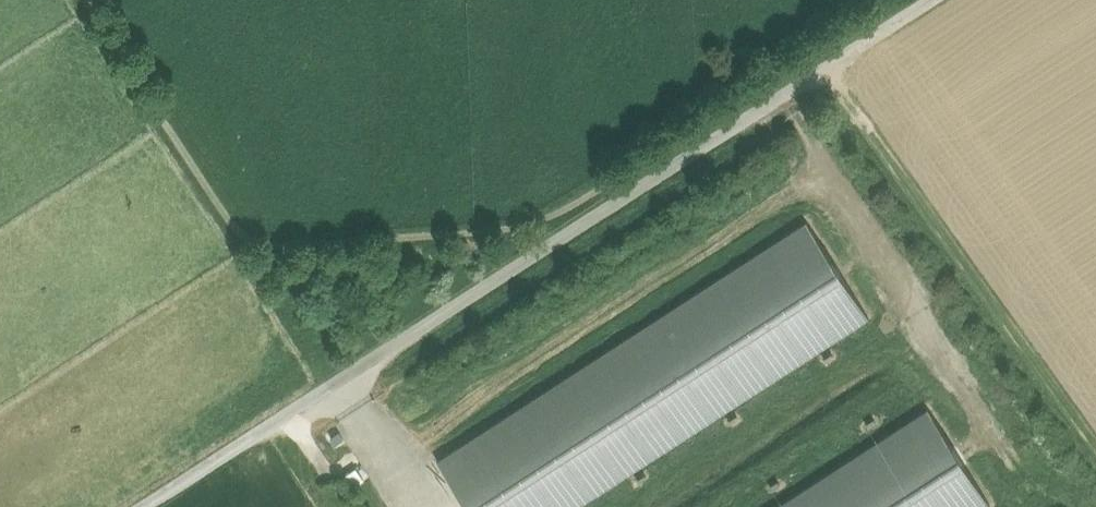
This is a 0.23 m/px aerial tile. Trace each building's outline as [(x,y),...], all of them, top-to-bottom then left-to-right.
[(438,461),(468,506),(573,506),(868,316),(807,222),(438,461)] [(778,506),(986,506),(990,505),(928,410),(778,506)]
